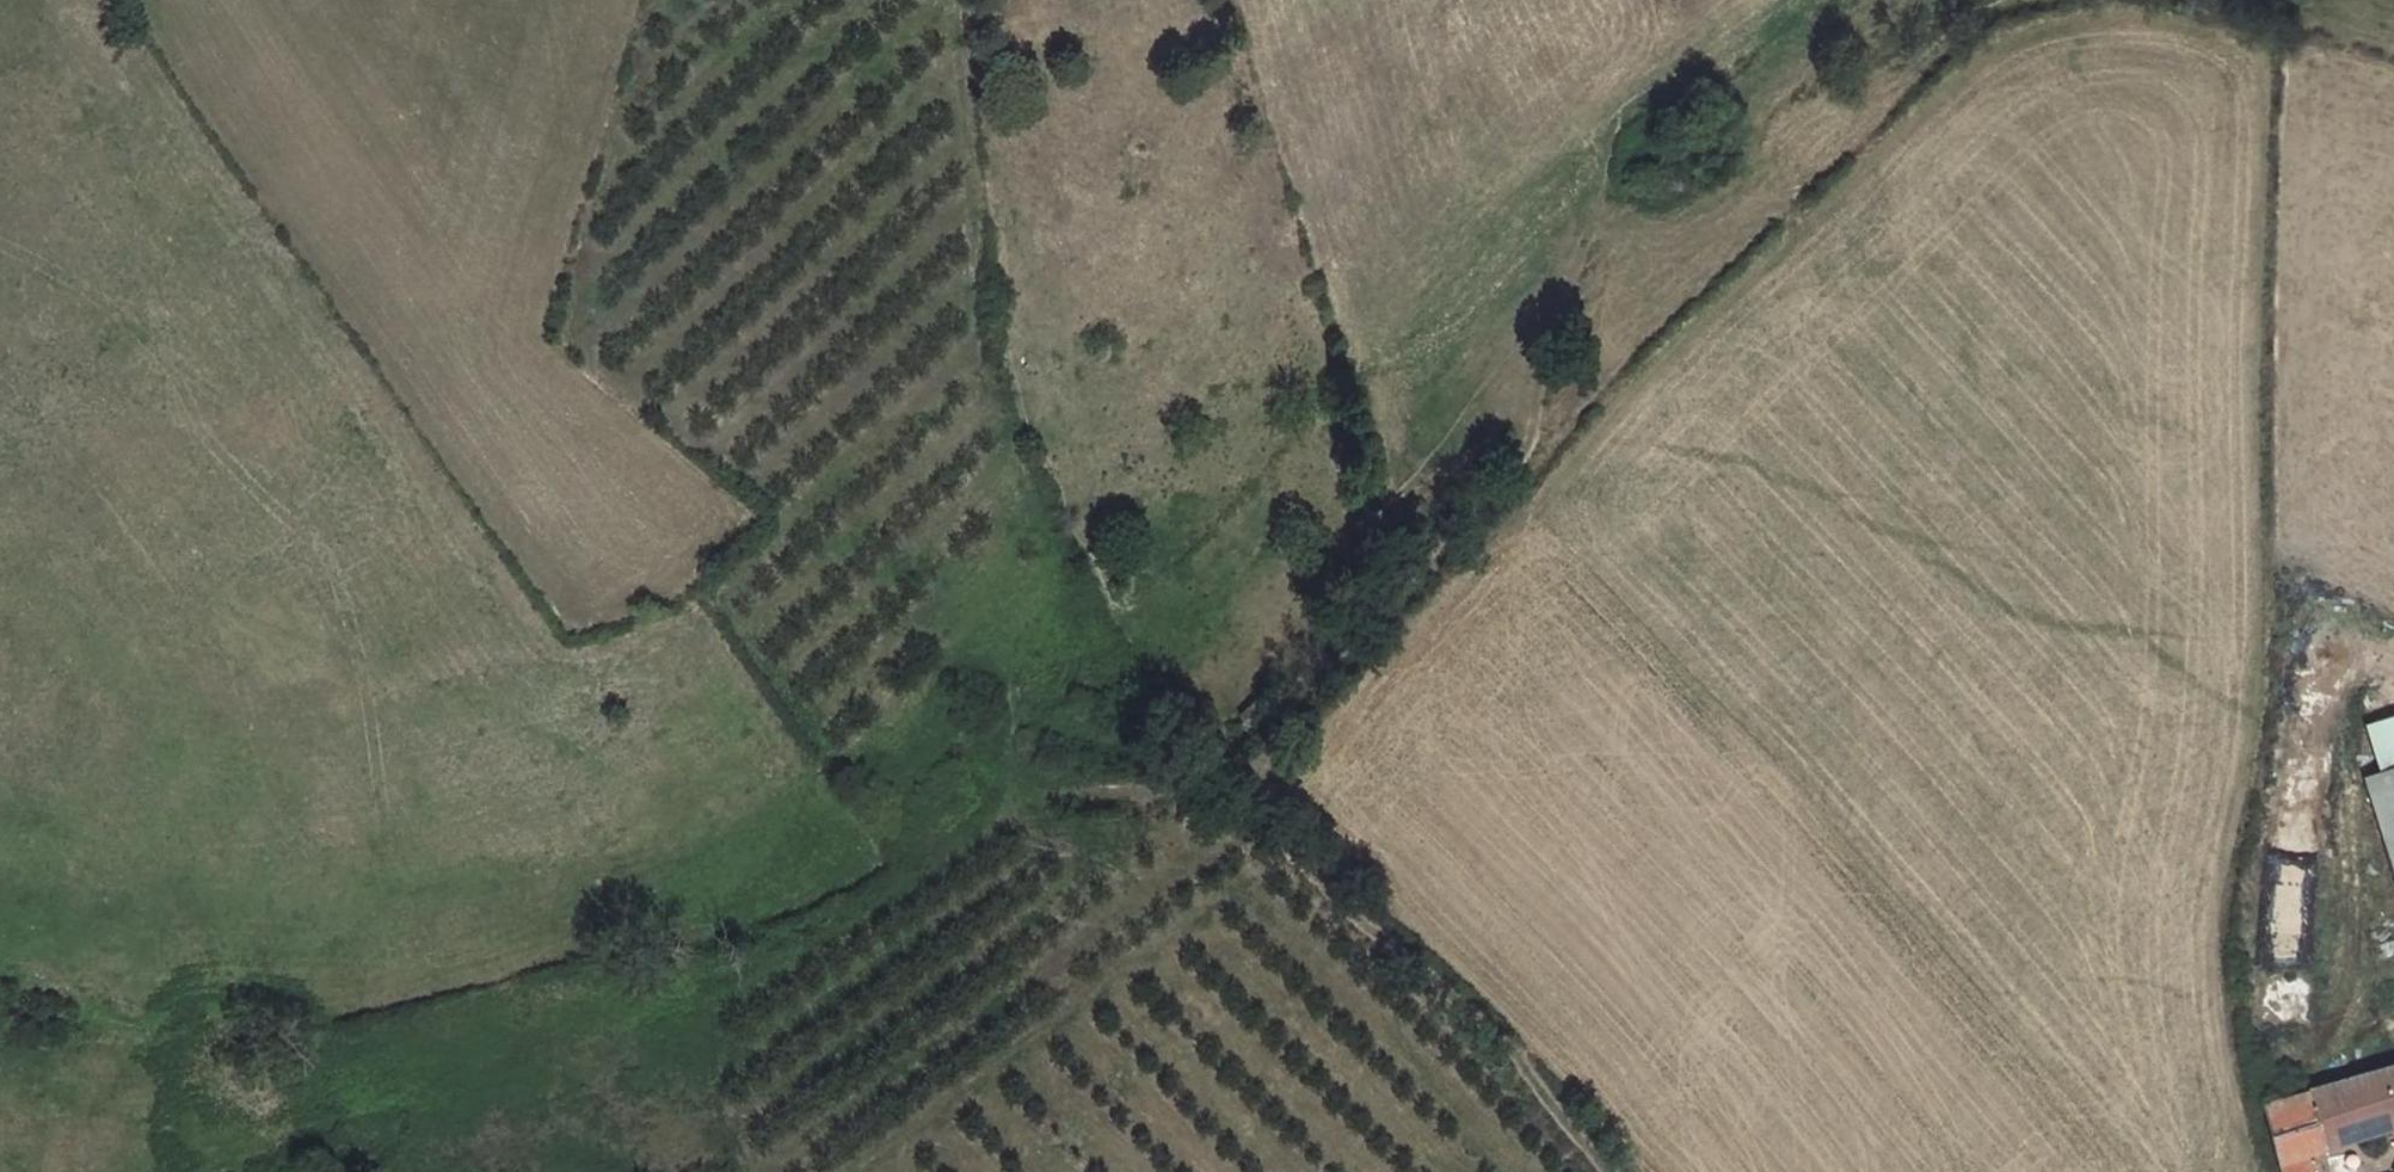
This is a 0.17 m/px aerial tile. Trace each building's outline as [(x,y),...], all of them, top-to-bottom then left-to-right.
[(2393,772),(2393,721),(2370,728),(2384,775),(2393,772)] [(2288,803),(2310,807),(2316,776),(2293,772),(2288,803)] [(2384,775),(2364,781),(2393,880),(2393,772),(2384,775)] [(2262,1107),(2283,1171),(2312,1171),(2308,1159),(2393,1132),(2393,1066),(2262,1107)]
